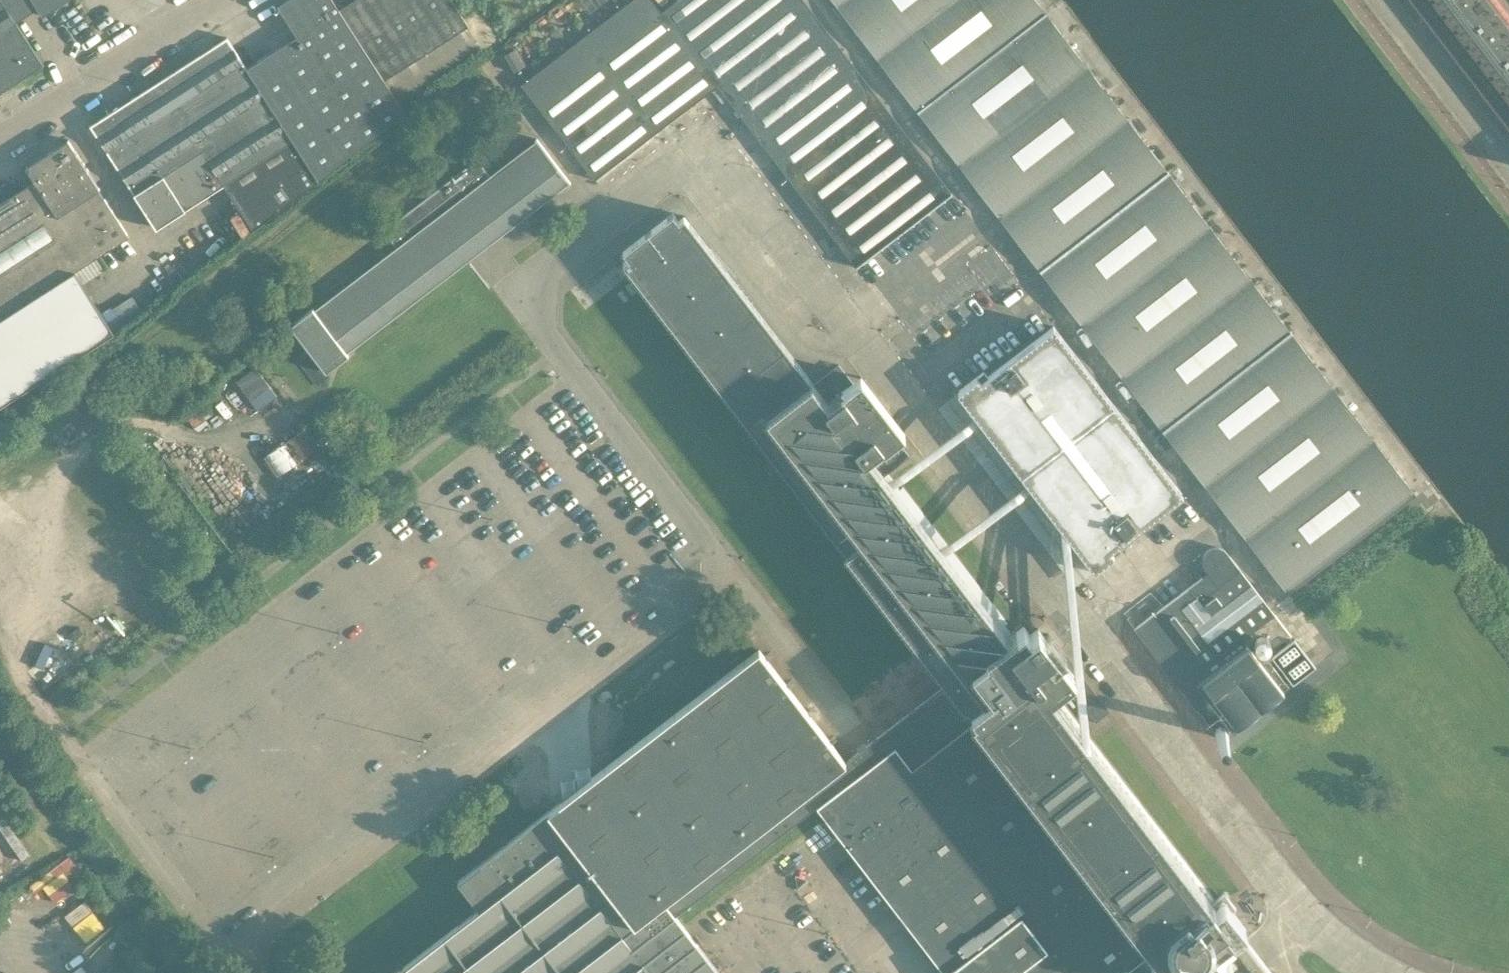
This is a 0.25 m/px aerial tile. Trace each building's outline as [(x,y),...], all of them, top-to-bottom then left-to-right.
[(16,21),(2,0),(0,0),(0,92),(43,64),(16,21)] [(16,21),(37,7),(42,15),(50,10),(49,9),(63,0),(2,0),(16,21)] [(404,109),(384,79),(338,8),(333,0),(284,0),(277,4),(296,35),(246,67),(318,179),(319,178),(319,177),(403,112),(404,113),(405,112),(404,109)] [(480,51),(465,27),(468,25),(452,0),(350,0),(338,8),(384,79),(404,109),(480,51)] [(803,0),(676,0),(663,10),(538,106),(594,179),(602,173),(712,89),(722,101),(727,98),(856,266),(951,193),(803,0)] [(1035,0),(834,0),(1286,589),(1413,491),(1035,0)] [(1508,104),(1508,17),(1496,0),(1429,0),(1508,104)] [(318,179),(246,67),(226,37),(90,124),(156,227),(223,184),(253,229),(318,179)] [(346,353),(568,183),(570,182),(536,138),(535,140),(489,175),(476,159),(383,230),(396,246),(314,309),(313,308),(291,325),(326,371),(347,354),(346,353)] [(128,235),(98,188),(99,188),(68,139),(25,166),(35,181),(0,203),(0,405),(114,332),(74,270),(128,235)] [(395,972),(719,972),(717,970),(682,925),(674,914),(811,809),(815,806),(816,805),(817,806),(816,806),(944,972),(1122,972),(1143,957),(1153,970),(1157,967),(1162,972),(1205,972),(1223,959),(1213,946),(1231,932),(1233,930),(1238,926),(1239,925),(1226,908),(1230,905),(1226,901),(1225,900),(1224,900),(1223,900),(1223,899),(1222,899),(1222,900),(1221,900),(1220,900),(1220,901),(1219,901),(1218,902),(1218,903),(1214,898),(1062,700),(1072,692),(1095,722),(1109,711),(1049,633),(1045,636),(1044,636),(1038,627),(1030,634),(1023,625),(1016,631),(1015,630),(1011,633),(1005,625),(1007,623),(902,486),(899,488),(887,472),(909,456),(895,438),(904,431),(861,375),(852,381),(839,364),(813,384),(684,215),(678,219),(672,212),(622,250),(628,258),(623,262),(946,683),(886,730),(845,762),(758,649),(458,880),(479,908),(395,972)] [(93,259),(78,268),(85,279),(100,270),(93,259)] [(1053,326),(987,376),(983,371),(958,390),(1079,547),(1085,555),(1091,563),(1095,568),(1120,549),(1116,544),(1182,494),(1053,326)] [(256,364),(238,379),(259,406),(277,392),(256,364)] [(1250,634),(1249,634),(1249,633),(1275,614),(1240,569),(1239,569),(1226,551),(1224,550),(1223,548),(1221,547),(1219,547),(1216,546),(1214,546),(1212,547),(1210,547),(1208,549),(1206,550),(1205,552),(1204,554),(1203,556),(1202,558),(1202,560),(1203,562),(1204,564),(1205,566),(1208,571),(1134,628),(1195,708),(1208,698),(1226,722),(1231,728),(1233,730),(1289,687),(1263,654),(1258,659),(1248,646),(1252,642),(1252,641),(1253,640),(1253,638),(1252,636),(1251,635),(1250,634)] [(1136,623),(1163,603),(1154,591),(1127,611),(1136,623)] [(0,817),(0,875),(32,854),(6,813),(0,817)]
